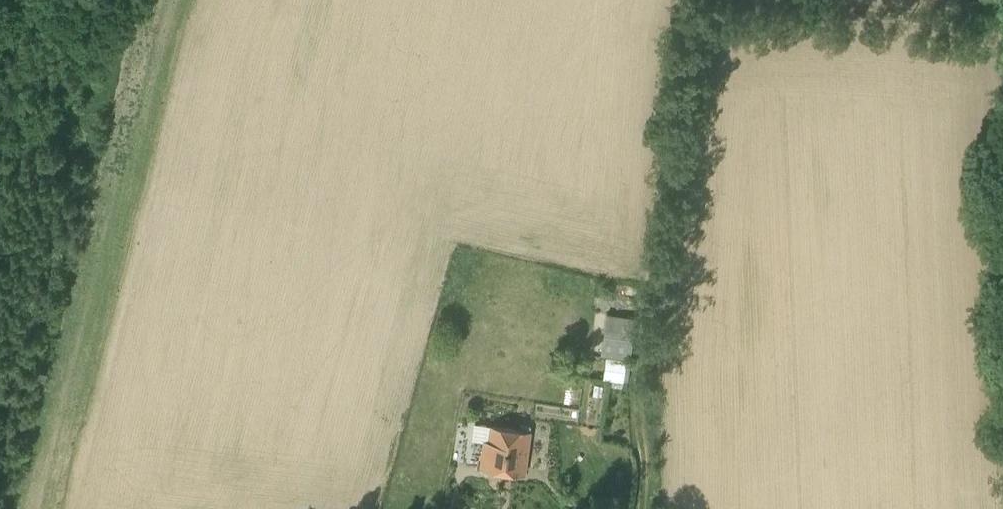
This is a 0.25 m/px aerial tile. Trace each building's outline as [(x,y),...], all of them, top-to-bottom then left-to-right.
[(635,317),(606,313),(600,354),(629,359),(635,317)] [(621,380),(624,359),(609,356),(606,356),(603,378),(621,380)] [(524,473),(530,432),(490,427),(489,441),(484,441),(480,467),(524,473)]
